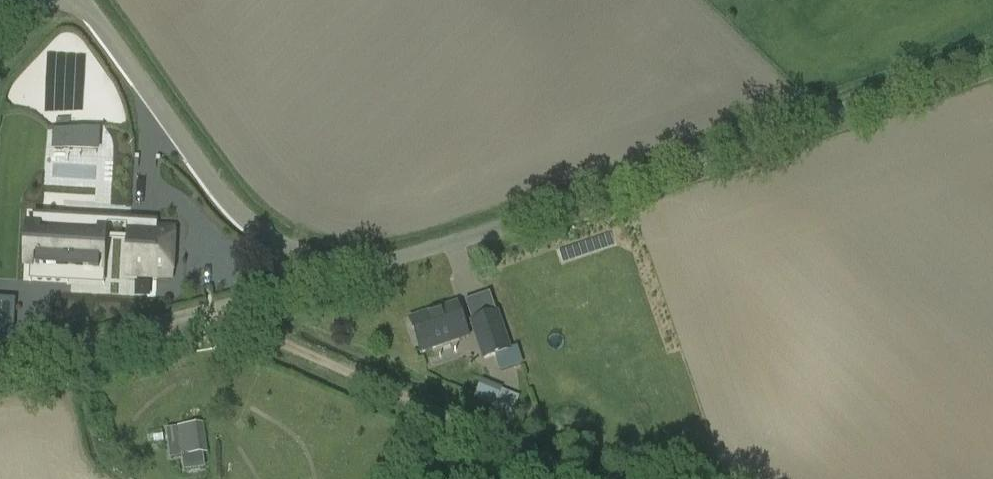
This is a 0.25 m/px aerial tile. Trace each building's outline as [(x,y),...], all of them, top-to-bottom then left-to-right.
[(100,272),(103,241),(96,240),(98,220),(82,219),(82,224),(69,223),(70,218),(50,216),(48,236),(39,236),(37,267),(100,272)] [(154,276),(172,277),(175,229),(158,228),(157,228),(156,243),(131,242),(131,226),(130,226),(129,242),(127,272),(154,273),(154,276)] [(24,282),(0,280),(0,328),(20,330),(24,282)] [(458,304),(419,317),(410,320),(421,352),(468,336),(458,304)] [(495,309),(477,315),(488,348),(507,343),(495,309)] [(503,389),(482,380),(475,399),(495,407),(503,389)] [(203,424),(166,429),(169,458),(206,453),(203,424)]
